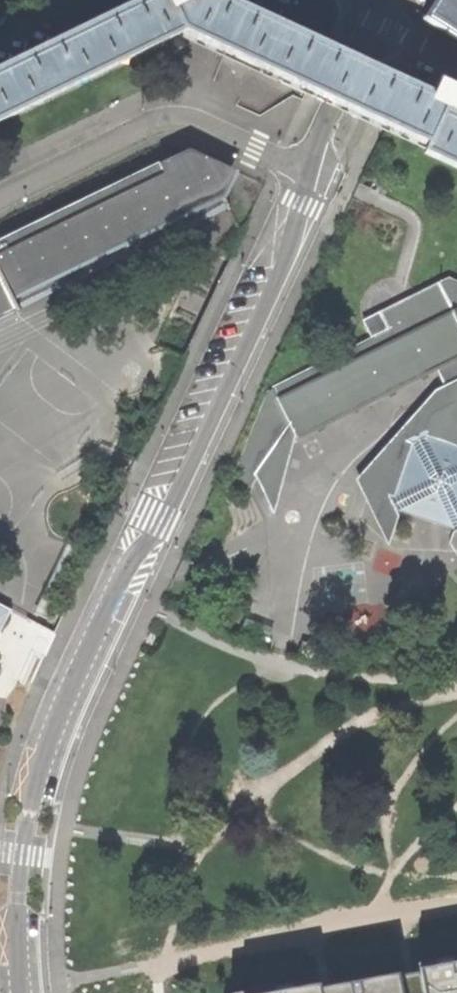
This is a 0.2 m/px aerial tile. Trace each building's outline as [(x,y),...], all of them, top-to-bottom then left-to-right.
[(184,35),(308,91),(326,54),(297,40),(301,32),(280,22),(258,12),(230,0),(163,0),(0,79),(0,124),(184,35)] [(163,0),(144,0),(0,70),(0,79),(163,0)] [(258,12),(263,0),(230,0),(258,12)] [(326,54),(339,25),(343,17),(341,5),(338,0),(263,0),(258,12),(280,22),(301,32),(297,40),(326,54)] [(438,28),(456,40),(456,0),(438,28)] [(365,73),(326,54),(308,91),(348,110),(369,120),(387,129),(403,95),(405,92),(387,84),(365,73)] [(456,173),(456,128),(454,127),(456,120),(456,98),(452,95),(437,88),(428,107),(403,95),(387,129),(386,132),(425,150),(422,157),(456,173)] [(13,303),(225,202),(220,193),(230,170),(230,169),(191,151),(160,167),(164,176),(22,245),(17,236),(0,245),(0,276),(13,303)] [(160,167),(17,236),(22,245),(164,176),(160,167)] [(13,303),(0,276),(0,318),(17,310),(13,303)] [(449,284),(447,284),(403,306),(409,318),(385,330),(379,318),(363,326),(372,343),(268,395),(228,492),(247,499),(257,479),(273,515),(295,438),(297,442),(299,441),(296,436),(329,420),(331,425),(334,424),(331,419),(364,403),(367,407),(368,406),(366,402),(399,385),(402,390),(403,389),(401,384),(434,368),(456,357),(456,287),(449,284)] [(390,312),(379,318),(385,330),(409,318),(403,306),(390,312)] [(434,368),(453,408),(431,420),(424,439),(411,446),(408,445),(408,446),(410,447),(392,501),(390,501),(390,502),(391,503),(397,515),(396,518),(398,519),(399,516),(454,534),(449,547),(450,548),(454,536),(456,534),(456,357),(434,368)] [(419,963),(420,968),(321,987),(320,981),(297,986),(296,981),(233,992),(456,992),(456,956),(419,963)]
